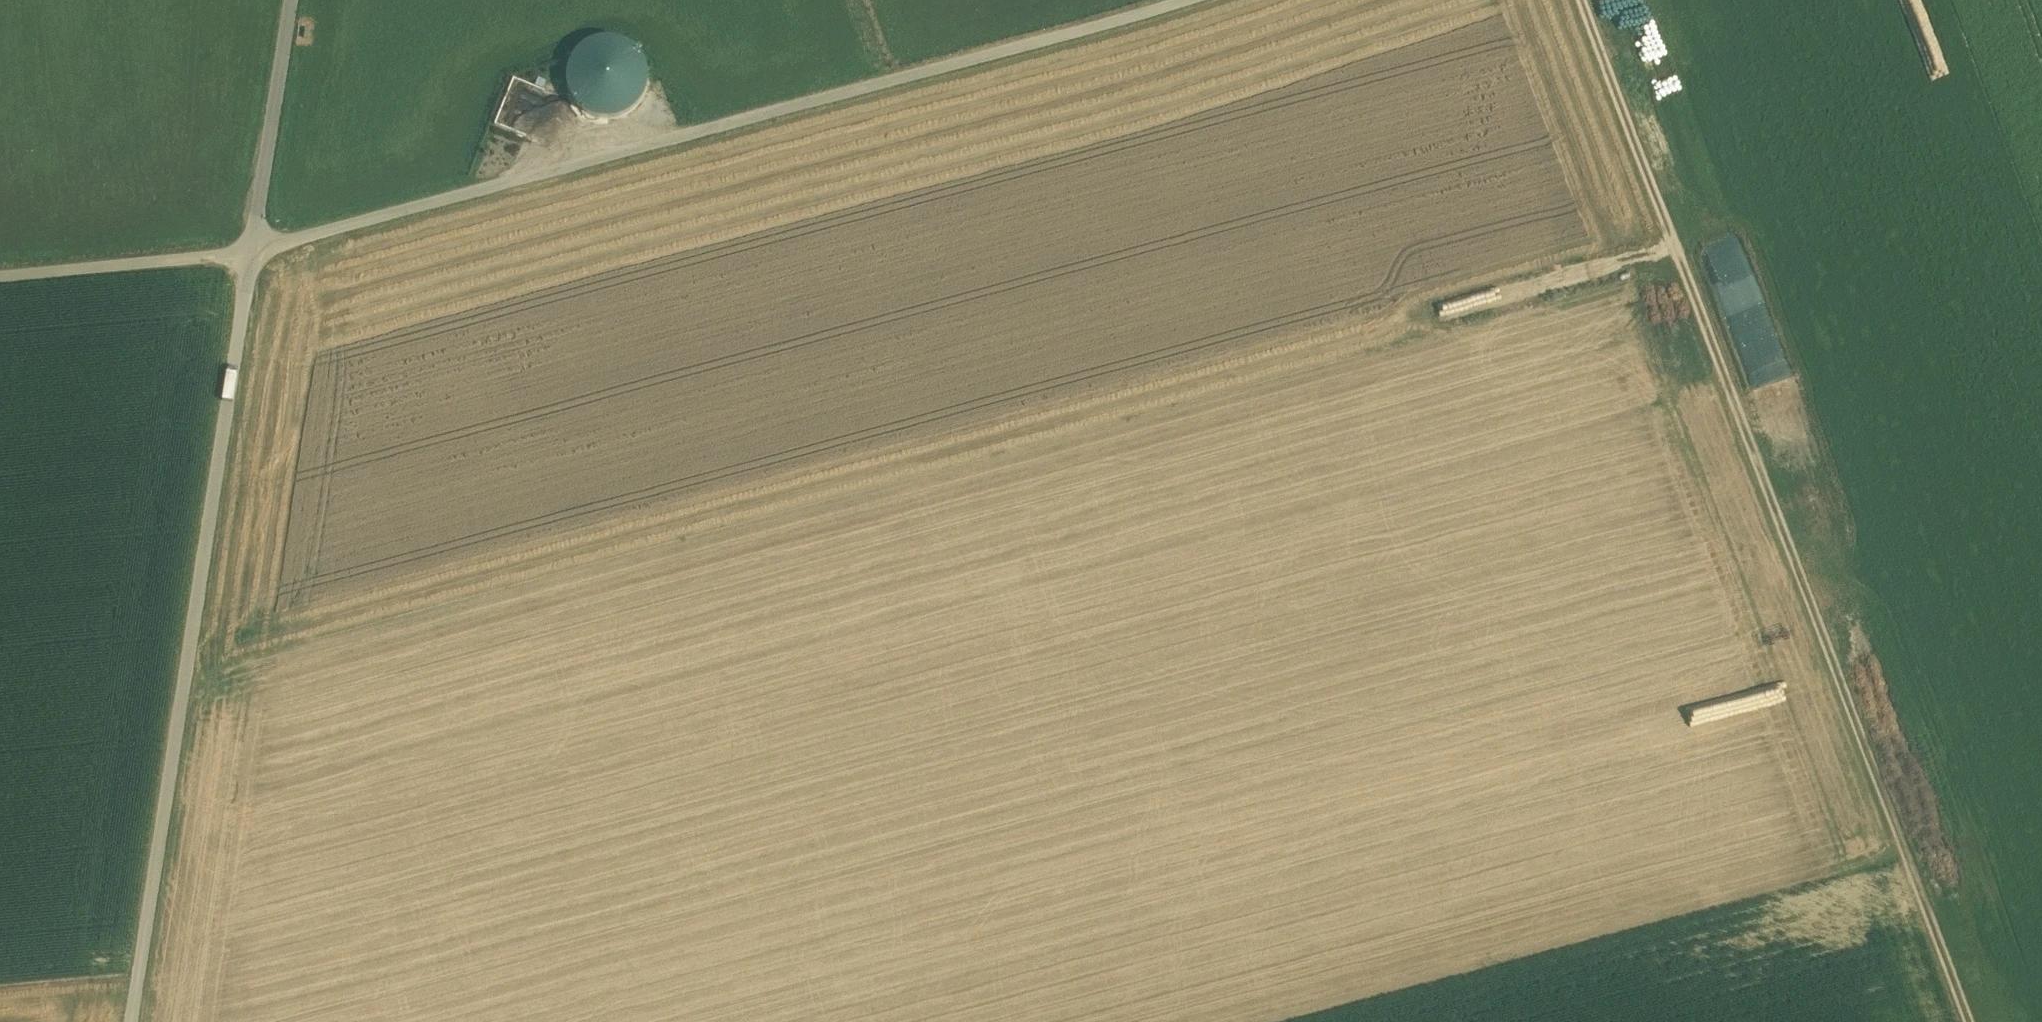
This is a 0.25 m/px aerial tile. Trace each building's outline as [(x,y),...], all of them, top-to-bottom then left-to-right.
[(571,38),(569,112),(637,114),(639,39),(571,38)]
